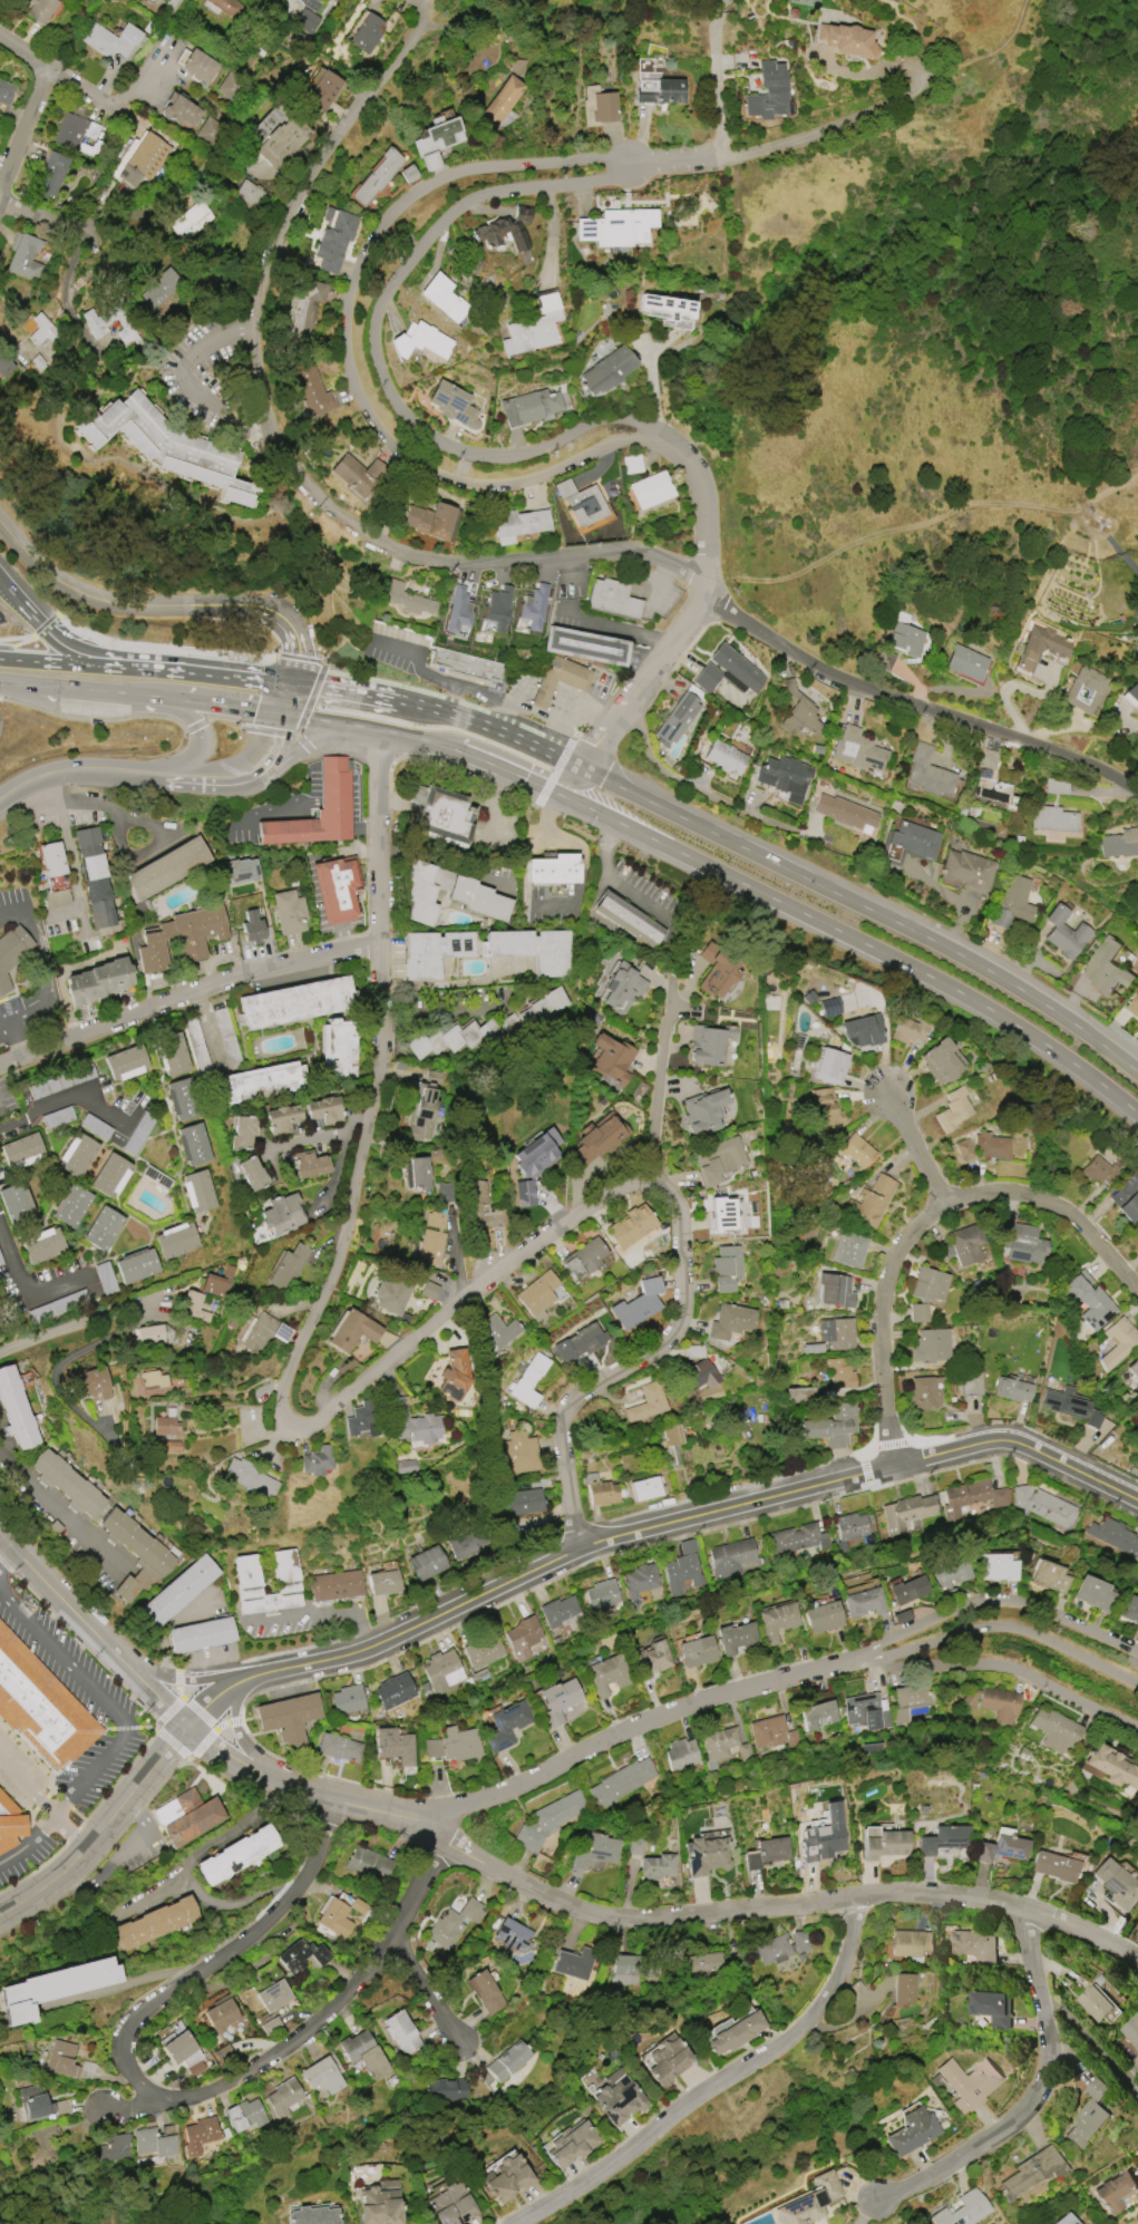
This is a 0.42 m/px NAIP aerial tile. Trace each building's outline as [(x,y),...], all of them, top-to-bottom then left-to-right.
[(27,2),(28,0),(56,0),(58,1),(41,26),(23,14),(30,3),(27,2)] [(166,4),(174,8),(178,0),(168,0),(166,4)] [(236,19),(205,0),(235,0),(244,6),(236,19)] [(301,2),(298,0),(316,0),(322,3),(315,12),(300,2),(301,2)] [(303,7),(321,18),(311,33),(293,23),(303,7)] [(382,31),(367,56),(347,42),(368,11),(383,22),(379,29),(382,31)] [(94,22),(117,38),(119,35),(118,33),(126,22),(143,33),(143,35),(148,39),(142,48),(135,43),(125,58),(114,50),(107,59),(80,40),(94,22)] [(858,28),(858,29),(872,31),(869,42),(873,42),(873,45),(876,45),(878,49),(878,55),(875,58),(869,59),(853,56),(852,60),(843,59),(844,55),(831,52),(833,48),(813,43),(817,23),(834,27),(835,25),(846,27),(847,26),(853,25),(858,28)] [(192,48),(220,65),(206,85),(178,67),(181,65),(175,62),(184,49),(188,52),(192,48)] [(526,75),(509,75),(510,59),(526,59),(526,75)] [(770,115),(771,119),(757,119),(757,115),(742,115),(742,95),(763,95),(763,88),(759,88),(759,60),(776,60),(776,64),(785,62),(786,71),(787,71),(787,99),(786,99),(786,115),(770,115)] [(304,100),(324,69),(342,81),(323,113),(304,100)] [(215,90),(228,71),(246,84),(234,103),(215,90)] [(494,130),(477,119),(509,74),(526,86),(494,130)] [(655,79),(682,79),(682,103),(634,103),(634,89),(638,89),(638,81),(655,81),(655,79)] [(8,107),(0,104),(0,80),(17,87),(8,107)] [(615,91),(617,120),(601,122),(602,125),(584,126),(581,100),(584,99),(583,86),(597,85),(599,93),(615,91)] [(172,91),(203,111),(193,127),(183,120),(179,125),(172,119),(165,120),(161,116),(159,110),(163,106),(168,105),(169,103),(165,100),(172,91)] [(52,140),(64,111),(70,114),(75,104),(88,109),(84,119),(100,126),(95,139),(84,135),(85,129),(84,128),(75,149),(52,140)] [(255,150),(266,137),(265,136),(275,125),(278,127),(280,124),(282,125),(285,122),(284,120),(292,111),(312,132),(275,169),(255,150)] [(418,157),(411,140),(418,138),(419,139),(426,136),(422,128),(431,125),(429,119),(440,115),(441,120),(456,115),(461,130),(460,132),(465,139),(439,149),(436,150),(442,167),(426,174),(419,157),(418,157)] [(196,135),(207,117),(225,128),(213,146),(196,135)] [(117,176),(145,135),(163,147),(135,188),(117,176)] [(100,159),(76,149),(79,143),(91,147),(94,143),(95,143),(96,139),(106,144),(100,159)] [(350,195),(382,157),(380,155),(388,146),(405,159),(378,192),(377,191),(363,206),(350,195)] [(32,193),(49,150),(69,158),(56,194),(51,197),(47,195),(46,198),(32,193)] [(399,172),(411,164),(419,176),(408,184),(399,172)] [(243,178),(264,193),(252,212),(237,202),(242,195),(235,191),(243,178)] [(216,217),(185,242),(169,224),(201,198),(216,217)] [(514,205),(531,208),(528,224),(522,223),(521,225),(528,247),(515,253),(507,233),(503,234),(499,239),(500,243),(486,250),(483,240),(478,242),(473,229),(493,221),(492,220),(497,218),(497,220),(505,217),(507,222),(512,221),(514,205)] [(333,210),(335,211),(337,210),(360,217),(351,242),(348,241),(337,275),(317,269),(320,258),(312,255),(321,229),(325,230),(328,221),(322,220),(327,206),(334,208),(333,210)] [(576,241),(576,218),(602,218),(602,211),(656,208),(658,224),(664,224),(664,227),(646,227),(646,243),(631,243),(631,246),(597,246),(596,241),(576,241)] [(10,249),(18,232),(21,234),(21,232),(42,241),(38,254),(35,253),(31,261),(43,265),(37,282),(7,269),(14,251),(10,249)] [(153,281),(168,266),(183,283),(173,292),(173,293),(148,317),(134,300),(153,282),(153,281)] [(457,297),(469,305),(455,323),(418,293),(436,271),(454,285),(448,291),(456,298),(457,297)] [(308,280),(328,284),(323,303),(318,302),(308,351),(284,347),(295,294),(304,297),(308,280)] [(535,292),(555,288),(562,319),(553,321),(558,343),(506,357),(502,340),(509,338),(506,324),(544,315),(544,313),(539,314),(535,292)] [(642,293),(693,302),(690,318),(684,317),(684,314),(650,309),(649,312),(640,310),(642,293)] [(96,340),(79,314),(89,308),(96,317),(110,308),(108,303),(118,298),(142,334),(124,346),(116,332),(123,328),(117,319),(106,326),(109,331),(96,340)] [(38,311),(61,336),(52,344),(47,338),(37,347),(27,337),(29,333),(18,322),(26,314),(33,323),(35,322),(30,318),(38,311)] [(400,334),(407,339),(409,336),(405,332),(410,322),(416,324),(418,320),(454,341),(448,350),(449,351),(444,360),(420,346),(418,350),(411,346),(403,359),(397,355),(389,340),(400,334)] [(622,343),(638,363),(620,377),(622,379),(611,387),(603,392),(602,390),(599,394),(597,391),(591,396),(582,383),(585,381),(581,375),(622,343)] [(37,353),(48,365),(40,372),(29,361),(37,353)] [(0,355),(0,383),(14,368),(0,355)] [(307,417),(290,370),(312,362),(322,392),(330,390),(337,407),(307,417)] [(439,379),(469,395),(468,397),(470,398),(466,405),(478,410),(474,419),(478,420),(478,425),(476,429),(471,429),(448,417),(447,419),(438,414),(440,411),(432,408),(434,406),(427,401),(439,379)] [(174,431),(240,451),(231,478),(249,484),(251,476),(260,479),(256,489),(253,488),(247,506),(218,497),(222,488),(156,467),(157,464),(148,457),(146,459),(116,427),(94,448),(72,426),(90,409),(96,415),(115,398),(119,402),(134,388),(174,431)] [(558,391),(563,409),(545,414),(544,411),(543,412),(544,418),(505,427),(499,401),(514,398),(513,397),(546,389),(547,394),(558,391)] [(329,473),(346,453),(364,469),(375,458),(389,472),(362,502),(329,473)] [(622,457),(639,455),(642,472),(624,474),(622,457)] [(674,495),(639,509),(629,485),(663,469),(674,495)] [(593,484),(609,518),(578,532),(563,498),(560,501),(553,485),(568,478),(575,492),(593,484)] [(434,501),(455,507),(442,542),(412,531),(414,527),(401,523),(408,504),(430,513),(434,501)] [(512,535),(514,543),(497,546),(492,513),(515,509),(515,514),(546,508),(551,530),(533,533),(533,532),(512,535)] [(636,621),(586,609),(593,579),(603,581),(603,577),(629,584),(626,598),(641,601),(636,621)] [(383,600),(390,579),(405,583),(401,592),(439,603),(436,615),(420,610),(418,615),(403,611),(406,606),(383,600)] [(537,632),(515,627),(521,602),(523,603),(524,596),(531,598),(533,589),(536,589),(538,582),(548,584),(541,622),(538,622),(537,632)] [(465,639),(473,605),(464,603),(467,586),(454,583),(443,634),(465,639)] [(505,624),(504,624),(502,633),(492,631),(494,621),(483,619),(485,604),(486,604),(489,591),(496,592),(497,591),(500,591),(502,584),(513,586),(505,624)] [(926,632),(917,659),(902,653),(903,651),(886,645),(898,611),(910,614),(906,625),(926,632)] [(1071,643),(1063,659),(1061,658),(1061,660),(1053,657),(1054,654),(1052,653),(1052,654),(1045,651),(1045,650),(1040,648),(1028,673),(1012,666),(1032,624),(1043,630),(1044,627),(1054,632),(1053,634),(1071,643)] [(547,625),(628,642),(622,668),(542,650),(547,625)] [(721,642),(767,678),(753,693),(747,688),(742,693),(720,677),(707,693),(691,681),(707,661),(722,673),(723,671),(708,659),(721,642)] [(955,643),(989,659),(977,682),(956,672),(956,673),(944,668),(955,643)] [(487,683),(444,672),(445,669),(428,664),(431,650),(435,651),(436,648),(499,663),(499,667),(502,668),(497,683),(488,680),(487,683)] [(1082,663),(1108,679),(1086,716),(1061,700),(1082,663)] [(795,690),(814,705),(813,706),(817,710),(814,713),(817,717),(815,719),(826,728),(818,738),(801,726),(797,730),(792,727),(789,732),(778,725),(796,700),(794,698),(785,700),(780,680),(791,677),(795,690)] [(1125,692),(1137,681),(1137,708),(1125,692)] [(653,734),(689,684),(709,699),(707,702),(701,699),(698,703),(701,706),(673,742),(670,740),(665,747),(655,740),(659,737),(653,734)] [(838,740),(844,723),(860,728),(858,735),(873,740),(872,746),(892,751),(885,773),(864,766),(863,770),(845,765),(846,764),(829,758),(835,739),(838,740)] [(1017,796),(1012,812),(1002,809),(1003,804),(971,795),(976,776),(989,779),(991,769),(975,765),(983,737),(1002,742),(998,759),(1000,760),(994,780),(1012,786),(1010,794),(1017,796)] [(702,758),(712,738),(729,747),(729,746),(733,748),(733,749),(748,756),(738,776),(728,770),(726,774),(717,769),(719,766),(702,758)] [(928,764),(957,775),(950,796),(938,791),(937,796),(920,789),(921,786),(906,780),(913,760),(910,758),(916,740),(934,747),(928,764)] [(315,819),(315,809),(321,809),(320,756),(344,756),(344,768),(349,768),(349,839),(257,844),(256,822),(315,819)] [(770,787),(753,781),(757,773),(756,771),(758,765),(762,766),(766,757),(777,760),(778,756),(788,758),(788,757),(798,760),(798,763),(807,765),(806,766),(814,769),(810,779),(809,779),(807,785),(805,784),(798,806),(785,802),(787,791),(784,791),(784,793),(771,788),(775,779),(772,779),(770,787)] [(1068,795),(1045,793),(1047,777),(1069,779),(1068,795)] [(426,785),(466,797),(461,810),(466,812),(467,806),(473,808),(468,824),(471,825),(465,845),(414,828),(421,804),(407,799),(412,784),(425,787),(426,785)] [(834,796),(879,814),(874,828),(860,823),(858,829),(813,810),(819,793),(833,798),(834,796)] [(1078,833),(1028,828),(1030,805),(1061,807),(1061,812),(1079,813),(1078,833)] [(899,820),(941,834),(931,863),(904,853),(899,867),(877,860),(887,829),(895,832),(899,820)] [(1121,827),(1137,826),(1137,855),(1124,856),(1124,854),(1100,857),(1098,836),(1121,834),(1121,827)] [(72,832),(96,827),(100,853),(103,853),(107,876),(105,876),(109,900),(110,900),(116,926),(91,931),(88,914),(90,914),(88,904),(87,904),(85,892),(86,892),(82,880),(85,880),(81,858),(79,858),(77,847),(76,847),(72,832)] [(211,860),(137,901),(123,876),(196,835),(211,860)] [(59,841),(66,872),(65,872),(68,886),(67,887),(70,903),(46,909),(41,893),(49,891),(46,876),(45,876),(37,845),(59,841)] [(960,851),(995,863),(986,891),(984,891),(983,894),(962,887),(963,882),(952,877),(951,884),(937,880),(947,849),(959,853),(960,851)] [(580,884),(526,884),(526,858),(541,858),(541,852),(555,852),(555,854),(576,854),(576,858),(580,858),(580,884)] [(324,925),(311,864),(353,855),(361,890),(350,892),(356,915),(352,915),(353,920),(324,925)] [(256,858),(226,862),(228,885),(259,881),(256,858)] [(411,858),(456,873),(449,892),(437,887),(431,903),(437,904),(430,928),(405,919),(410,902),(405,900),(410,882),(403,881),(411,858)] [(1031,880),(1024,903),(1035,906),(1030,922),(1011,916),(1008,930),(988,923),(998,894),(1001,895),(1009,873),(1031,880)] [(506,922),(464,909),(465,905),(447,900),(456,874),(478,881),(477,884),(494,890),(493,893),(514,900),(506,922)] [(280,935),(271,894),(293,890),(294,897),(302,896),(307,919),(303,920),(305,930),(280,935)] [(603,891),(665,930),(653,949),(591,910),(603,891)] [(1092,932),(1069,961),(1058,952),(1059,951),(1043,939),(1053,926),(1044,919),(1058,902),(1069,912),(1060,923),(1071,932),(1080,921),(1092,932)] [(172,916),(221,905),(227,939),(216,941),(214,935),(202,938),(206,956),(181,962),(176,936),(164,939),(169,968),(143,973),(137,948),(145,946),(143,934),(159,931),(158,924),(172,921),(172,916)] [(245,942),(241,923),(246,922),(244,911),(254,909),(256,920),(261,920),(263,930),(266,929),(268,934),(264,934),(265,939),(256,940),(256,943),(252,944),(251,941),(245,942)] [(11,990),(0,994),(0,937),(8,931),(9,932),(17,925),(35,945),(27,951),(28,952),(6,972),(11,990)] [(485,932),(533,931),(533,936),(537,936),(537,931),(570,930),(570,977),(536,977),(535,955),(485,956),(485,932)] [(403,980),(401,933),(435,932),(435,938),(440,938),(440,932),(473,932),(474,956),(437,958),(438,979),(403,980)] [(1080,972),(1106,934),(1120,944),(1109,961),(1122,970),(1124,968),(1135,975),(1127,988),(1117,981),(1108,996),(1090,983),(1092,980),(1080,972)] [(709,941),(739,962),(735,970),(739,973),(731,984),(729,983),(718,999),(710,993),(708,996),(696,988),(711,964),(698,955),(709,941)] [(65,978),(78,974),(78,973),(88,971),(88,969),(99,965),(99,964),(110,961),(109,960),(124,956),(126,964),(129,964),(132,974),(129,974),(132,983),(130,984),(130,985),(120,988),(121,990),(104,994),(105,997),(81,1002),(81,1003),(69,1006),(67,996),(66,996),(64,988),(66,987),(65,985),(67,984),(65,978)] [(638,975),(649,982),(639,998),(632,993),(630,997),(632,998),(629,1004),(630,1004),(621,1017),(609,1009),(610,1007),(601,1001),(602,999),(599,998),(603,991),(600,989),(605,980),(604,979),(616,961),(617,962),(620,960),(628,965),(625,968),(635,973),(633,977),(636,979),(638,975)] [(237,997),(348,974),(350,990),(353,990),(356,1001),(353,1002),(354,1007),(246,1029),(245,1024),(240,1026),(237,1013),(240,1012),(237,997)] [(526,1030),(517,1013),(529,1007),(529,1004),(543,997),(542,996),(560,985),(571,1004),(554,1013),(554,1014),(526,1030)] [(1127,1008),(1137,992),(1137,1016),(1127,1008)] [(842,1012),(823,1017),(819,1001),(837,997),(842,1012)] [(231,1069),(212,1010),(224,1007),(242,1066),(231,1069)] [(513,1041),(499,1022),(514,1012),(527,1031),(513,1041)] [(844,1039),(839,1022),(877,1012),(882,1028),(881,1028),(884,1041),(867,1046),(866,1045),(855,1048),(854,1045),(850,1046),(844,1039)] [(194,1016),(213,1076),(201,1079),(182,1020),(194,1016)] [(904,1043),(889,1037),(892,1031),(893,1031),(899,1016),(917,1023),(920,1019),(928,1022),(921,1041),(913,1038),(912,1041),(905,1039),(904,1043)] [(322,1078),(321,1024),(325,1024),(325,1019),(337,1018),(337,1021),(349,1021),(349,1022),(353,1022),(354,1077),(322,1078)] [(490,1018),(503,1035),(488,1046),(483,1039),(470,1049),(465,1043),(453,1053),(448,1047),(435,1057),(430,1051),(418,1061),(405,1043),(420,1031),(425,1038),(438,1028),(442,1033),(456,1023),(460,1030),(473,1020),(478,1027),(490,1018)] [(736,1026),(735,1039),(723,1038),(721,1062),(723,1064),(723,1067),(698,1065),(698,1061),(688,1061),(692,1023),(722,1027),(722,1024),(736,1026)] [(586,1066),(592,1058),(586,1055),(592,1046),(589,1043),(596,1031),(616,1042),(619,1040),(636,1050),(624,1071),(630,1075),(622,1087),(601,1075),(601,1076),(591,1070),(592,1069),(586,1066)] [(178,1032),(191,1069),(166,1077),(164,1070),(162,1071),(155,1050),(157,1049),(155,1040),(178,1032)] [(938,1086),(923,1066),(925,1064),(918,1056),(943,1036),(953,1049),(950,1052),(962,1068),(938,1086)] [(104,1057),(139,1043),(148,1067),(143,1069),(143,1071),(120,1080),(119,1078),(113,1081),(104,1057)] [(849,1055),(839,1086),(813,1078),(823,1047),(849,1055)] [(210,1078),(295,1060),(296,1066),(303,1065),(304,1074),(302,1075),(304,1087),(215,1106),(210,1078)] [(28,1087),(91,1062),(96,1076),(32,1100),(28,1087)] [(173,1115),(166,1090),(167,1090),(166,1084),(191,1076),(202,1114),(177,1121),(175,1115),(173,1115)] [(943,1134),(933,1115),(944,1108),(945,1109),(947,1108),(945,1104),(949,1101),(945,1095),(962,1085),(966,1094),(963,1096),(972,1113),(953,1124),(955,1127),(943,1134)] [(438,1101),(431,1139),(407,1135),(414,1097),(420,1098),(422,1087),(436,1089),(435,1100),(438,1101)] [(691,1138),(683,1116),(687,1115),(682,1100),(717,1088),(717,1090),(724,1087),(730,1103),(717,1107),(720,1117),(717,1118),(720,1128),(691,1138)] [(845,1123),(821,1126),(820,1121),(813,1123),(810,1104),(814,1104),(813,1089),(831,1087),(833,1095),(836,1095),(837,1111),(843,1110),(845,1123)] [(301,1104),(318,1099),(318,1098),(329,1096),(329,1097),(337,1096),(342,1120),(322,1125),(321,1117),(305,1120),(301,1104)] [(264,1111),(273,1109),(273,1108),(284,1105),(284,1106),(300,1103),(303,1119),(300,1120),(301,1121),(290,1124),(289,1123),(288,1124),(290,1132),(269,1136),(264,1111)] [(40,1116),(70,1106),(75,1119),(46,1129),(40,1116)] [(630,1133),(600,1157),(596,1154),(585,1164),(568,1145),(581,1134),(578,1130),(589,1121),(591,1125),(610,1109),(630,1133)] [(121,1148),(145,1111),(156,1118),(134,1155),(121,1148)] [(79,1125),(86,1113),(113,1129),(106,1142),(79,1125)] [(228,1148),(230,1135),(231,1135),(232,1115),(253,1117),(252,1135),(250,1135),(249,1149),(228,1148)] [(184,1160),(177,1136),(178,1136),(176,1129),(201,1121),(212,1159),(188,1167),(186,1159),(184,1160)] [(525,1179),(513,1165),(517,1162),(512,1155),(523,1147),(521,1145),(538,1130),(541,1133),(549,1126),(562,1142),(553,1148),(561,1157),(531,1179),(533,1179),(535,1205),(516,1207),(514,1182),(525,1179)] [(7,1168),(0,1148),(0,1144),(36,1132),(45,1155),(38,1157),(39,1159),(14,1168),(14,1165),(7,1168)] [(58,1159),(72,1137),(74,1138),(78,1132),(99,1145),(78,1178),(57,1165),(60,1160),(58,1159)] [(853,1132),(875,1153),(860,1168),(844,1154),(842,1156),(836,1150),(853,1132)] [(990,1136),(1011,1138),(1009,1159),(992,1157),(992,1158),(976,1157),(977,1145),(974,1145),(975,1134),(979,1134),(979,1132),(990,1133),(990,1136)] [(691,1152),(737,1135),(747,1164),(717,1174),(719,1182),(701,1188),(696,1172),(698,1171),(691,1152)] [(962,1162),(954,1144),(969,1137),(976,1156),(962,1162)] [(331,1172),(298,1179),(291,1154),(311,1149),(313,1157),(327,1155),(331,1172)] [(129,1172),(116,1194),(114,1192),(110,1198),(89,1185),(110,1152),(130,1164),(127,1171),(129,1172)] [(250,1192),(235,1163),(251,1154),(261,1173),(264,1172),(269,1182),(250,1192)] [(1096,1154),(1110,1167),(1117,1159),(1127,1168),(1110,1186),(1102,1179),(1099,1183),(1095,1178),(1091,1183),(1080,1172),(1096,1154)] [(406,1189),(402,1159),(429,1156),(432,1185),(430,1185),(430,1189),(418,1191),(418,1187),(406,1189)] [(147,1165),(173,1181),(167,1189),(142,1174),(147,1165)] [(189,1207),(182,1183),(184,1183),(182,1176),(205,1168),(217,1206),(193,1214),(191,1207),(189,1207)] [(1136,1169),(1137,1172),(1137,1186),(1136,1188),(1137,1191),(1137,1197),(1137,1216),(1130,1223),(1116,1208),(1117,1207),(1108,1197),(1121,1185),(1120,1184),(1136,1169)] [(896,1183),(872,1228),(853,1217),(852,1220),(839,1213),(847,1198),(857,1204),(860,1198),(857,1197),(862,1188),(879,1198),(881,1195),(869,1188),(878,1173),(896,1183)] [(12,1227),(0,1196),(0,1190),(20,1181),(22,1188),(26,1187),(35,1211),(32,1212),(36,1218),(12,1227)] [(485,1181),(489,1212),(493,1211),(493,1208),(504,1207),(506,1225),(468,1230),(463,1184),(485,1181)] [(54,1208),(67,1187),(68,1188),(71,1183),(94,1196),(72,1228),(51,1215),(55,1210),(54,1208)] [(266,1200),(280,1195),(281,1197),(294,1192),(302,1212),(301,1213),(304,1223),(272,1236),(269,1227),(263,1230),(259,1220),(262,1218),(260,1212),(270,1207),(266,1200)] [(712,1232),(710,1197),(722,1196),(722,1198),(741,1197),(742,1230),(712,1232)] [(604,1228),(623,1215),(622,1214),(632,1206),(634,1208),(641,1203),(656,1224),(620,1250),(604,1228)] [(121,1225),(109,1246),(107,1245),(104,1251),(79,1237),(99,1204),(124,1218),(120,1224),(121,1225)] [(444,1228),(425,1225),(428,1212),(430,1213),(430,1211),(440,1213),(441,1208),(447,1210),(446,1214),(447,1214),(444,1228)] [(995,1220),(1037,1226),(1034,1239),(1047,1241),(1044,1255),(1040,1254),(1038,1263),(1027,1261),(1027,1263),(1004,1259),(1008,1244),(991,1241),(995,1220)] [(159,1231),(184,1222),(185,1224),(191,1222),(200,1246),(163,1260),(154,1235),(161,1233),(159,1231)] [(947,1233),(977,1222),(985,1242),(976,1245),(981,1260),(960,1268),(947,1233)] [(67,1251),(30,1265),(20,1241),(28,1239),(28,1236),(50,1227),(50,1230),(57,1226),(67,1251)] [(417,1261),(424,1228),(446,1233),(439,1263),(438,1263),(437,1265),(417,1261)] [(858,1269),(830,1260),(838,1233),(843,1235),(844,1231),(868,1239),(858,1269)] [(560,1261),(595,1235),(607,1253),(599,1259),(602,1264),(586,1274),(584,1273),(574,1280),(573,1279),(573,1280),(560,1261)] [(310,1250),(286,1293),(266,1282),(272,1272),(269,1271),(280,1251),(283,1253),(284,1251),(290,1254),(296,1242),(310,1250)] [(732,1291),(713,1292),(711,1257),(718,1257),(718,1246),(739,1245),(741,1276),(731,1276),(732,1291)] [(123,1285),(115,1262),(121,1260),(120,1257),(144,1249),(145,1251),(152,1247),(161,1271),(123,1285)] [(107,1261),(118,1290),(106,1295),(94,1266),(107,1261)] [(223,1298),(201,1291),(205,1274),(222,1279),(225,1264),(237,1268),(230,1294),(225,1292),(223,1298)] [(918,1298),(910,1295),(918,1265),(949,1274),(941,1302),(930,1299),(930,1301),(925,1300),(926,1322),(908,1322),(908,1303),(920,1303),(918,1298)] [(515,1294),(548,1269),(560,1283),(549,1291),(555,1299),(542,1310),(545,1314),(536,1322),(515,1294)] [(1088,1286),(1090,1290),(1096,1284),(1118,1311),(1092,1332),(1079,1315),(1088,1308),(1081,1301),(1073,1307),(1058,1289),(1082,1269),(1093,1282),(1088,1286)] [(819,1272),(850,1278),(848,1292),(854,1292),(852,1308),(818,1303),(821,1284),(817,1284),(819,1272)] [(375,1305),(378,1298),(371,1295),(378,1281),(383,1283),(388,1274),(411,1284),(399,1312),(410,1317),(407,1325),(392,1319),(395,1314),(375,1305)] [(653,1293),(661,1307),(623,1331),(609,1308),(622,1300),(624,1303),(641,1293),(639,1280),(658,1275),(661,1292),(653,1293)] [(432,1301),(418,1294),(425,1280),(439,1286),(432,1301)] [(26,1311),(84,1289),(89,1302),(31,1324),(26,1311)] [(202,1294),(197,1309),(212,1313),(208,1322),(177,1313),(185,1289),(202,1294)] [(720,1303),(756,1311),(750,1333),(738,1331),(738,1333),(728,1331),(726,1341),(707,1337),(710,1321),(716,1322),(720,1303)] [(348,1308),(383,1329),(375,1343),(359,1334),(356,1340),(358,1341),(354,1347),(352,1344),(347,1354),(327,1342),(330,1337),(328,1336),(343,1310),(346,1312),(348,1308)] [(251,1350),(241,1344),(261,1311),(292,1330),(283,1343),(271,1336),(262,1350),(257,1347),(255,1350),(251,1350)] [(523,1333),(515,1319),(502,1326),(494,1313),(477,1324),(493,1350),(523,1333)] [(1121,1315),(1137,1334),(1137,1343),(1105,1372),(1099,1359),(1115,1344),(1109,1338),(1108,1339),(1102,1332),(1121,1315)] [(819,1320),(853,1318),(854,1349),(828,1350),(827,1341),(820,1341),(819,1320)] [(565,1339),(575,1333),(574,1332),(594,1321),(600,1332),(604,1330),(609,1338),(603,1341),(604,1344),(586,1354),(584,1351),(574,1357),(575,1358),(564,1363),(553,1344),(565,1339)] [(137,1328),(163,1324),(166,1344),(153,1347),(152,1342),(139,1344),(137,1328)] [(918,1330),(938,1330),(938,1340),(933,1340),(934,1360),(910,1361),(910,1346),(915,1344),(915,1339),(918,1339),(918,1330)] [(803,1344),(823,1343),(824,1352),(804,1353),(803,1344)] [(469,1380),(456,1402),(435,1390),(441,1379),(437,1376),(442,1368),(446,1370),(447,1369),(445,1350),(464,1348),(469,1380)] [(539,1397),(531,1409),(507,1395),(519,1375),(514,1371),(521,1360),(527,1366),(536,1352),(551,1361),(539,1377),(537,1376),(528,1390),(539,1397)] [(1125,1368),(1137,1356),(1137,1382),(1125,1368)] [(672,1378),(704,1357),(720,1379),(708,1388),(703,1381),(683,1395),(672,1378)] [(831,1388),(831,1369),(826,1369),(826,1359),(845,1358),(845,1366),(850,1366),(850,1376),(855,1376),(855,1387),(831,1388)] [(19,1449),(0,1401),(0,1368),(10,1363),(40,1441),(19,1449)] [(71,1376),(104,1367),(113,1397),(101,1400),(99,1391),(77,1398),(71,1376)] [(981,1368),(982,1396),(960,1396),(959,1369),(981,1368)] [(140,1372),(157,1370),(157,1376),(166,1375),(167,1378),(168,1378),(171,1391),(142,1395),(140,1386),(142,1386),(140,1372)] [(992,1395),(998,1376),(1006,1379),(1008,1375),(1015,1377),(1014,1380),(1032,1386),(1029,1401),(1020,1399),(1019,1402),(992,1395)] [(940,1406),(938,1406),(938,1408),(907,1409),(907,1390),(912,1390),(911,1378),(942,1377),(942,1382),(935,1382),(936,1389),(940,1388),(942,1393),(940,1406)] [(668,1409),(626,1422),(622,1409),(644,1401),(640,1386),(658,1380),(668,1409)] [(1086,1412),(1084,1419),(1047,1410),(1048,1407),(1040,1405),(1044,1388),(1062,1392),(1063,1385),(1073,1388),(1072,1393),(1090,1398),(1088,1406),(1105,1415),(1097,1430),(1083,1424),(1089,1414),(1086,1412)] [(786,1388),(814,1387),(815,1401),(787,1404),(786,1388)] [(407,1437),(392,1438),(388,1397),(405,1396),(407,1418),(421,1417),(421,1415),(430,1414),(431,1416),(439,1416),(441,1438),(434,1439),(434,1443),(418,1444),(418,1440),(408,1441),(407,1437)] [(347,1436),(344,1418),(352,1417),(351,1408),(361,1407),(360,1400),(373,1398),(378,1435),(367,1436),(366,1430),(357,1431),(357,1435),(347,1436)] [(855,1415),(856,1433),(847,1433),(847,1445),(844,1445),(844,1448),(827,1448),(826,1437),(803,1438),(801,1421),(830,1419),(830,1421),(834,1421),(833,1404),(857,1402),(857,1415),(855,1415)] [(155,1417),(174,1417),(174,1421),(179,1421),(178,1430),(175,1430),(174,1435),(154,1435),(155,1417)] [(679,1424),(682,1443),(664,1446),(661,1427),(679,1424)] [(538,1469),(500,1475),(496,1441),(509,1440),(508,1431),(524,1429),(525,1438),(534,1437),(538,1469)] [(301,1474),(300,1455),(309,1455),(309,1451),(319,1451),(319,1445),(331,1444),(332,1469),(323,1469),(323,1475),(310,1476),(310,1473),(301,1474)] [(45,1448),(54,1455),(54,1454),(69,1466),(68,1468),(82,1480),(84,1479),(98,1492),(97,1493),(106,1501),(90,1518),(81,1511),(78,1515),(66,1504),(69,1501),(51,1485),(48,1489),(35,1478),(38,1474),(29,1466),(33,1456),(45,1448)] [(251,1468),(279,1484),(270,1501),(221,1475),(230,1457),(237,1460),(239,1457),(253,1465),(251,1468)] [(582,1475),(595,1473),(596,1480),(599,1480),(599,1483),(609,1482),(610,1485),(616,1484),(616,1489),(622,1489),(623,1496),(619,1496),(619,1502),(607,1504),(607,1505),(600,1506),(600,1504),(590,1506),(587,1483),(583,1484),(582,1475)] [(630,1483),(658,1475),(659,1476),(661,1476),(662,1482),(660,1483),(661,1486),(663,1485),(665,1494),(663,1494),(635,1502),(630,1483)] [(991,1499),(960,1507),(963,1521),(947,1524),(942,1505),(946,1504),(943,1489),(988,1477),(991,1489),(1005,1488),(1008,1505),(992,1506),(991,1499)] [(1031,1492),(1033,1493),(1035,1488),(1079,1509),(1069,1529),(1024,1508),(1015,1509),(1012,1487),(1030,1484),(1031,1492)] [(543,1511),(510,1515),(507,1493),(539,1488),(543,1511)] [(894,1501),(917,1495),(918,1498),(933,1495),(938,1514),(905,1522),(908,1533),(889,1537),(882,1505),(895,1503),(894,1501)] [(98,1523),(117,1502),(112,1497),(92,1518),(98,1523)] [(113,1592),(126,1575),(130,1579),(140,1567),(134,1562),(137,1558),(119,1544),(117,1547),(104,1537),(107,1533),(98,1525),(113,1506),(121,1514),(123,1513),(137,1525),(136,1526),(152,1540),(153,1538),(167,1551),(166,1552),(175,1560),(153,1586),(150,1585),(144,1593),(139,1589),(127,1604),(113,1592)] [(842,1542),(835,1517),(855,1512),(856,1515),(865,1513),(869,1533),(847,1540),(849,1551),(840,1553),(837,1542),(842,1542)] [(1134,1537),(1137,1540),(1137,1559),(1086,1533),(1091,1522),(1099,1525),(1103,1516),(1117,1523),(1118,1522),(1125,1525),(1122,1528),(1135,1535),(1134,1537)] [(768,1533),(791,1527),(792,1532),(799,1529),(798,1526),(816,1522),(818,1534),(827,1532),(831,1548),(820,1551),(819,1545),(774,1556),(768,1533)] [(448,1541),(483,1528),(487,1542),(476,1546),(477,1552),(455,1560),(448,1541)] [(679,1542),(696,1537),(699,1552),(696,1553),(701,1574),(702,1574),(706,1584),(693,1587),(691,1580),(682,1582),(684,1594),(671,1597),(662,1564),(674,1561),(673,1557),(682,1555),(679,1542)] [(708,1550),(751,1537),(757,1560),(739,1564),(741,1574),(716,1581),(712,1570),(713,1569),(708,1550)] [(406,1560),(436,1545),(447,1566),(417,1581),(406,1560)] [(301,1605),(240,1613),(233,1557),(255,1554),(261,1595),(276,1594),(271,1552),(294,1548),(301,1605)] [(135,1610),(204,1553),(220,1573),(150,1630),(135,1610)] [(980,1554),(1009,1554),(1009,1560),(1018,1560),(1018,1581),(1004,1581),(1004,1580),(980,1580),(980,1554)] [(966,1558),(973,1577),(960,1582),(960,1581),(954,1583),(953,1577),(949,1580),(952,1589),(954,1587),(956,1594),(941,1600),(931,1572),(966,1558)] [(1038,1558),(1064,1569),(1062,1574),(1070,1577),(1063,1595),(1051,1591),(1052,1590),(1030,1582),(1038,1558)] [(654,1563),(660,1586),(636,1592),(639,1600),(641,1599),(642,1605),(640,1605),(640,1608),(632,1610),(629,1595),(626,1595),(623,1581),(625,1580),(624,1573),(633,1572),(632,1569),(636,1567),(636,1565),(643,1564),(644,1565),(654,1563)] [(364,1594),(312,1602),(309,1576),(360,1569),(364,1594)] [(367,1574),(397,1570),(400,1592),(370,1596),(367,1574)] [(931,1591),(897,1606),(889,1590),(891,1589),(889,1586),(899,1582),(901,1584),(923,1574),(931,1591)] [(1083,1574),(1109,1585),(1107,1591),(1116,1594),(1107,1613),(1096,1609),(1097,1608),(1092,1605),(1091,1606),(1083,1603),(1083,1602),(1073,1597),(1083,1574)] [(592,1584),(613,1579),(620,1602),(590,1610),(584,1590),(593,1587),(592,1584)] [(878,1586),(886,1612),(875,1615),(873,1609),(865,1611),(866,1614),(849,1619),(843,1596),(878,1586)] [(548,1629),(538,1606),(556,1599),(557,1602),(572,1594),(586,1623),(571,1631),(567,1623),(562,1625),(561,1623),(548,1629)] [(1128,1594),(1137,1599),(1137,1605),(1137,1626),(1136,1625),(1137,1623),(1119,1615),(1128,1594)] [(803,1610),(837,1600),(844,1624),(810,1634),(803,1610)] [(757,1612),(794,1601),(800,1624),(781,1630),(780,1628),(775,1629),(779,1643),(768,1647),(757,1612)] [(892,1615),(907,1609),(912,1618),(896,1624),(892,1615)] [(517,1622),(533,1614),(543,1637),(538,1639),(539,1641),(526,1647),(531,1655),(516,1662),(512,1650),(504,1632),(514,1628),(517,1622)] [(166,1630),(230,1616),(234,1640),(227,1641),(228,1642),(207,1647),(207,1645),(197,1648),(197,1649),(177,1652),(177,1651),(171,1652),(166,1630)] [(57,1773),(70,1760),(74,1766),(106,1731),(0,1618),(0,1716),(57,1773)] [(752,1621),(759,1644),(743,1649),(742,1645),(735,1648),(737,1654),(724,1659),(716,1628),(735,1623),(736,1625),(752,1621)] [(505,1654),(473,1670),(461,1648),(479,1640),(479,1642),(496,1634),(505,1654)] [(678,1643),(711,1635),(718,1660),(683,1668),(678,1643)] [(663,1638),(673,1665),(658,1671),(656,1668),(649,1671),(651,1678),(639,1682),(629,1654),(642,1649),(643,1652),(652,1649),(650,1643),(663,1638)] [(428,1655),(438,1651),(439,1654),(451,1649),(466,1678),(448,1686),(450,1689),(436,1696),(420,1663),(429,1659),(428,1655)] [(620,1652),(632,1682),(616,1688),(613,1681),(604,1684),(610,1696),(599,1700),(585,1667),(620,1652)] [(391,1677),(406,1671),(417,1696),(383,1711),(373,1689),(378,1687),(377,1684),(383,1681),(385,1679),(389,1677),(391,1677)] [(538,1691),(557,1681),(558,1684),(573,1677),(584,1699),(565,1708),(565,1707),(557,1710),(563,1721),(548,1729),(541,1713),(547,1710),(538,1691)] [(895,1730),(892,1709),(896,1708),(893,1689),(926,1682),(932,1710),(907,1715),(910,1728),(895,1730)] [(366,1708),(335,1716),(330,1693),(339,1691),(338,1688),(360,1683),(366,1708)] [(972,1689),(981,1690),(981,1686),(1021,1693),(1017,1718),(1012,1717),(1011,1725),(993,1721),(995,1710),(976,1707),(979,1696),(969,1708),(961,1701),(972,1689)] [(253,1707),(317,1692),(322,1717),(303,1722),(309,1746),(294,1749),(292,1744),(285,1745),(284,1740),(280,1741),(278,1731),(282,1730),(281,1727),(259,1731),(253,1707)] [(843,1698),(877,1692),(881,1711),(889,1709),(893,1727),(867,1731),(866,1725),(858,1726),(858,1723),(847,1726),(843,1698)] [(489,1716),(523,1699),(534,1720),(516,1729),(515,1726),(509,1729),(515,1742),(492,1754),(484,1737),(497,1731),(489,1716)] [(831,1699),(837,1721),(828,1723),(826,1716),(813,1719),(816,1728),(805,1731),(799,1708),(831,1699)] [(1048,1709),(1083,1727),(1072,1750),(1066,1747),(1061,1755),(1041,1744),(1047,1733),(1028,1723),(1037,1707),(1047,1711),(1048,1709)] [(747,1722),(781,1713),(787,1731),(796,1729),(800,1748),(789,1751),(786,1740),(785,1740),(785,1744),(771,1747),(771,1745),(755,1749),(747,1722)] [(476,1727),(483,1755),(454,1761),(453,1758),(444,1760),(441,1748),(444,1748),(441,1738),(446,1737),(444,1728),(455,1725),(457,1731),(476,1727)] [(709,1761),(701,1735),(736,1726),(740,1745),(750,1742),(755,1760),(742,1764),(738,1745),(727,1748),(729,1756),(709,1761)] [(377,1757),(375,1729),(397,1727),(397,1735),(414,1733),(415,1766),(399,1767),(398,1756),(377,1757)] [(317,1752),(322,1732),(362,1744),(357,1762),(339,1757),(339,1759),(317,1752)] [(667,1742),(683,1738),(684,1741),(693,1739),(701,1762),(683,1768),(684,1770),(673,1774),(672,1768),(670,1769),(664,1751),(669,1750),(667,1742)] [(441,1757),(422,1758),(421,1740),(440,1739),(441,1757)] [(1128,1765),(1137,1770),(1137,1784),(1135,1791),(1119,1783),(1117,1787),(1103,1780),(1106,1776),(1082,1764),(1093,1740),(1107,1748),(1105,1752),(1110,1755),(1112,1751),(1117,1755),(1117,1754),(1130,1760),(1128,1765)] [(881,1755),(880,1744),(861,1744),(862,1755),(881,1755)] [(599,1780),(634,1760),(635,1762),(648,1756),(659,1776),(617,1798),(619,1800),(606,1808),(604,1806),(599,1809),(587,1789),(600,1783),(599,1780)] [(153,1810),(192,1787),(202,1803),(214,1796),(227,1817),(175,1849),(162,1827),(163,1825),(162,1823),(161,1824),(153,1810)] [(526,1825),(534,1822),(529,1813),(578,1788),(590,1809),(557,1825),(560,1829),(545,1836),(536,1854),(519,1846),(521,1844),(513,1838),(522,1823),(526,1825)] [(21,1845),(19,1839),(31,1838),(30,1817),(23,1818),(0,1792),(0,1857),(21,1845)] [(829,1826),(825,1803),(839,1801),(846,1849),(826,1852),(827,1855),(817,1857),(818,1859),(803,1862),(799,1839),(808,1837),(807,1829),(829,1826)] [(280,1846),(208,1886),(195,1864),(207,1857),(208,1858),(221,1852),(220,1849),(242,1836),(243,1838),(255,1832),(254,1829),(266,1823),(280,1846)] [(877,1832),(907,1832),(907,1855),(877,1855),(877,1862),(863,1862),(863,1826),(878,1826),(877,1832)] [(934,1826),(969,1826),(970,1847),(934,1848),(935,1857),(918,1857),(918,1837),(934,1837),(934,1826)] [(719,1867),(708,1869),(708,1875),(688,1878),(683,1843),(689,1842),(689,1838),(698,1837),(698,1834),(729,1828),(731,1846),(728,1846),(729,1849),(728,1851),(729,1858),(731,1861),(731,1865),(729,1869),(723,1871),(719,1867)] [(583,1830),(605,1835),(605,1837),(621,1841),(617,1864),(589,1859),(586,1871),(570,1868),(574,1846),(581,1847),(583,1830)] [(995,1835),(1030,1841),(1027,1862),(992,1855),(991,1863),(975,1859),(979,1842),(994,1845),(995,1835)] [(642,1856),(626,1853),(629,1836),(645,1839),(642,1856)] [(756,1841),(787,1836),(790,1857),(766,1861),(767,1867),(760,1867),(760,1869),(745,1872),(742,1852),(757,1851),(756,1841)] [(352,1844),(392,1859),(385,1878),(372,1873),(370,1878),(343,1868),(352,1844)] [(1037,1849),(1078,1862),(1072,1884),(1056,1880),(1056,1878),(1031,1871),(1037,1849)] [(640,1857),(659,1857),(659,1854),(674,1854),(674,1875),(661,1874),(661,1880),(644,1878),(644,1874),(639,1874),(640,1857)] [(1106,1857),(1137,1884),(1137,1898),(1127,1911),(1111,1897),(1113,1895),(1101,1885),(1102,1883),(1091,1874),(1106,1857)] [(198,1919),(124,1951),(114,1926),(126,1921),(126,1923),(139,1917),(139,1915),(163,1905),(163,1907),(176,1902),(175,1900),(188,1894),(198,1919)] [(332,1897),(350,1909),(343,1917),(353,1924),(344,1939),(317,1922),(332,1897)] [(483,1905),(471,1921),(465,1916),(460,1922),(466,1926),(449,1951),(426,1934),(437,1917),(440,1919),(448,1909),(457,1914),(469,1897),(483,1905)] [(349,1907),(363,1915),(368,1906),(354,1898),(349,1907)] [(523,1953),(512,1948),(509,1953),(505,1950),(507,1945),(493,1937),(503,1916),(534,1932),(529,1942),(533,1943),(529,1951),(523,1953)] [(995,1935),(995,1966),(974,1966),(974,1952),(952,1952),(952,1930),(989,1930),(989,1935),(995,1935)] [(795,1952),(792,1952),(792,1954),(785,1956),(786,1959),(775,1964),(774,1961),(761,1965),(753,1945),(785,1932),(789,1944),(792,1943),(791,1932),(809,1931),(811,1951),(795,1952)] [(891,1931),(932,1932),(931,1950),(922,1950),(922,1955),(891,1955),(891,1931)] [(276,1956),(299,1937),(307,1946),(310,1942),(315,1949),(320,1944),(331,1958),(320,1966),(310,1954),(302,1961),(307,1964),(293,1977),(276,1956)] [(587,1981),(551,1971),(557,1950),(578,1956),(581,1946),(595,1950),(587,1981)] [(722,1971),(719,1951),(690,1956),(693,1975),(722,1971)] [(640,1956),(613,1955),(612,1985),(639,1985),(640,1956)] [(8,2027),(0,1993),(0,1987),(21,1982),(20,1979),(109,1956),(111,1965),(117,1964),(120,1981),(31,2003),(36,2021),(30,2023),(29,2021),(8,2027)] [(490,2017),(465,1981),(482,1969),(507,2004),(490,2017)] [(894,2008),(894,1973),(915,1973),(915,2004),(902,2004),(902,2008),(894,2008)] [(256,1994),(280,1979),(292,1998),(268,2012),(256,1994)] [(1097,2021),(1076,1999),(1092,1983),(1113,2007),(1097,2021)] [(1012,1993),(1010,2027),(990,2026),(991,2014),(970,2013),(972,1990),(1012,1993)] [(203,2012),(228,1997),(241,2018),(223,2027),(225,2030),(216,2036),(203,2012)] [(722,2026),(743,2012),(745,2013),(753,2008),(753,2009),(755,2008),(767,2026),(729,2050),(727,2048),(714,2057),(706,2043),(707,2042),(704,2038),(712,2033),(712,2030),(720,2026),(722,2026)] [(400,2009),(422,2045),(405,2056),(382,2020),(400,2009)] [(1118,2028),(1137,2011),(1137,2051),(1131,2043),(1122,2050),(1113,2041),(1122,2033),(1118,2028)] [(260,2026),(266,2036),(281,2026),(275,2017),(260,2026)] [(159,2047),(184,2029),(197,2048),(173,2066),(159,2047)] [(350,2063),(337,2042),(346,2037),(348,2039),(363,2029),(373,2045),(375,2045),(391,2071),(375,2082),(359,2058),(350,2063)] [(669,2042),(674,2038),(681,2047),(682,2046),(692,2059),(687,2063),(688,2065),(670,2078),(671,2080),(670,2081),(671,2082),(664,2087),(663,2086),(661,2088),(656,2081),(655,2081),(646,2070),(653,2065),(648,2057),(648,2053),(652,2050),(655,2050),(656,2051),(661,2048),(662,2041),(669,2042)] [(45,2070),(54,2039),(75,2046),(70,2065),(79,2067),(77,2075),(74,2074),(72,2077),(52,2071),(45,2070)] [(485,2067),(517,2039),(532,2056),(499,2084),(485,2067)] [(1137,2053),(1137,2055),(1137,2076),(1137,2077),(1125,2065),(1137,2053)] [(319,2090),(317,2087),(311,2090),(304,2080),(303,2080),(298,2071),(301,2069),(302,2070),(325,2056),(344,2086),(329,2096),(325,2089),(323,2090),(319,2090)] [(964,2076),(986,2057),(1004,2078),(982,2097),(984,2099),(969,2113),(967,2110),(961,2116),(951,2104),(957,2097),(950,2088),(942,2095),(928,2079),(936,2072),(934,2070),(949,2057),(964,2076)] [(635,2110),(630,2115),(629,2114),(626,2116),(628,2118),(614,2128),(601,2110),(601,2109),(592,2097),(597,2092),(597,2089),(602,2086),(606,2086),(609,2089),(610,2088),(603,2080),(620,2067),(648,2101),(646,2107),(641,2111),(635,2110)] [(1073,2116),(1090,2096),(1092,2097),(1083,2089),(1095,2075),(1110,2088),(1097,2102),(1110,2114),(1080,2149),(1064,2136),(1078,2120),(1073,2116)] [(273,2087),(291,2076),(304,2097),(285,2108),(288,2113),(280,2118),(279,2116),(278,2117),(265,2097),(275,2090),(273,2087)] [(468,2100),(425,2101),(425,2079),(467,2078),(468,2100)] [(23,2121),(16,2090),(39,2085),(41,2094),(45,2092),(47,2104),(52,2102),(55,2113),(23,2121)] [(256,2098),(268,2121),(247,2131),(246,2127),(235,2133),(224,2110),(244,2100),(245,2102),(256,2098)] [(898,2116),(918,2105),(924,2115),(928,2113),(940,2133),(896,2157),(884,2136),(886,2135),(886,2136),(905,2126),(898,2116)] [(222,2138),(200,2144),(202,2154),(187,2157),(179,2127),(195,2124),(194,2120),(214,2115),(217,2130),(220,2129),(222,2138)] [(561,2138),(562,2136),(558,2133),(567,2126),(570,2128),(582,2118),(584,2120),(584,2119),(601,2142),(577,2159),(575,2157),(572,2159),(573,2159),(558,2170),(545,2153),(552,2147),(548,2143),(558,2136),(561,2138)] [(26,2131),(57,2123),(60,2135),(54,2136),(58,2155),(43,2158),(45,2166),(36,2168),(26,2131)] [(137,2155),(133,2130),(155,2127),(157,2137),(174,2134),(177,2155),(156,2158),(155,2152),(137,2155)] [(132,2157),(110,2160),(109,2158),(94,2160),(91,2145),(107,2143),(106,2136),(127,2133),(132,2157)] [(1052,2176),(1049,2170),(1010,2197),(1011,2199),(1005,2203),(999,2192),(1003,2188),(1000,2183),(1018,2170),(1014,2166),(1048,2144),(1067,2172),(1052,2176)] [(507,2157),(508,2159),(516,2154),(534,2179),(519,2189),(518,2188),(508,2195),(509,2197),(500,2204),(497,2199),(498,2198),(496,2195),(494,2196),(488,2189),(489,2188),(482,2177),(489,2172),(493,2176),(498,2173),(495,2167),(500,2164),(499,2163),(499,2159),(503,2157),(507,2157)] [(808,2223),(809,2223),(779,2223),(772,2210),(818,2187),(818,2186),(815,2187),(815,2185),(811,2187),(809,2182),(813,2179),(811,2178),(830,2168),(844,2195),(821,2206),(825,2215),(808,2223)] [(1109,2181),(1128,2168),(1137,2185),(1115,2199),(1120,2208),(1109,2216),(1093,2192),(1101,2186),(1100,2185),(1109,2179),(1109,2181)] [(402,2223),(401,2223),(389,2223),(388,2223),(381,2223),(381,2222),(376,2223),(361,2223),(358,2191),(367,2189),(367,2187),(368,2185),(375,2185),(377,2188),(376,2184),(379,2181),(398,2178),(399,2191),(398,2191),(399,2201),(400,2201),(402,2223)] [(478,2213),(461,2223),(438,2223),(432,2214),(434,2213),(427,2202),(446,2189),(444,2187),(451,2182),(454,2185),(459,2182),(478,2213)] [(990,2211),(971,2223),(936,2223),(931,2216),(944,2207),(950,2214),(962,2205),(956,2198),(973,2186),(990,2211)] [(340,2220),(340,2223),(286,2223),(285,2215),(286,2213),(286,2207),(305,2205),(307,2208),(324,2206),(324,2210),(337,2207),(338,2220),(340,2220)] [(1068,2212),(1077,2223),(1051,2223),(1068,2212)]
